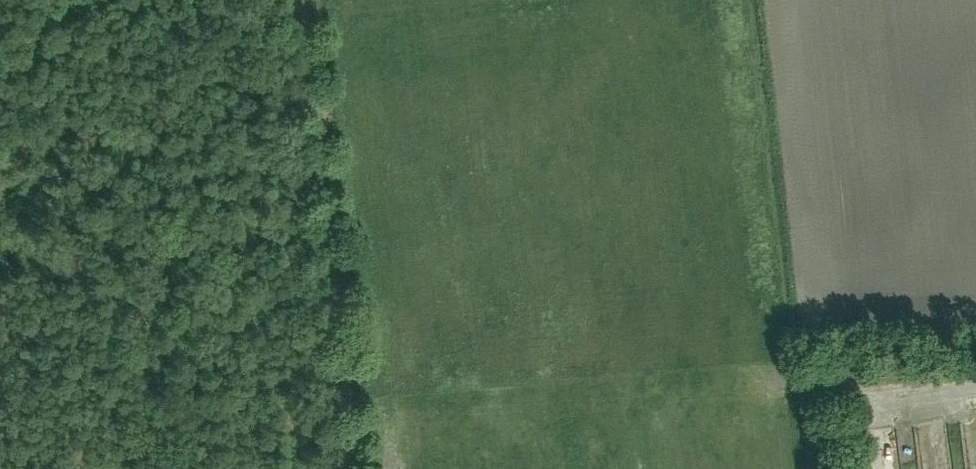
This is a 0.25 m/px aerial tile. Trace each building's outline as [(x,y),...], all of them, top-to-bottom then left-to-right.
[(975,454),(975,416),(967,415),(967,454),(975,454)]
